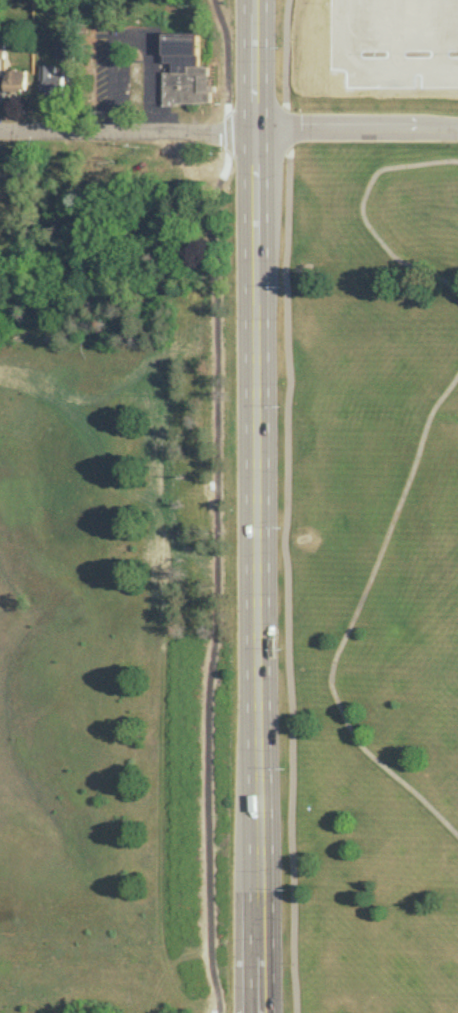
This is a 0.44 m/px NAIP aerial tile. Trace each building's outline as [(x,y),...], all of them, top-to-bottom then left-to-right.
[(199,32),(165,32),(165,62),(173,62),(173,71),(163,71),(164,103),(210,103),(210,64),(199,65),(199,32)] [(55,64),(41,64),(40,92),(64,93),(64,76),(55,75),(55,64)] [(27,69),(5,69),(5,91),(26,91),(27,69)]
